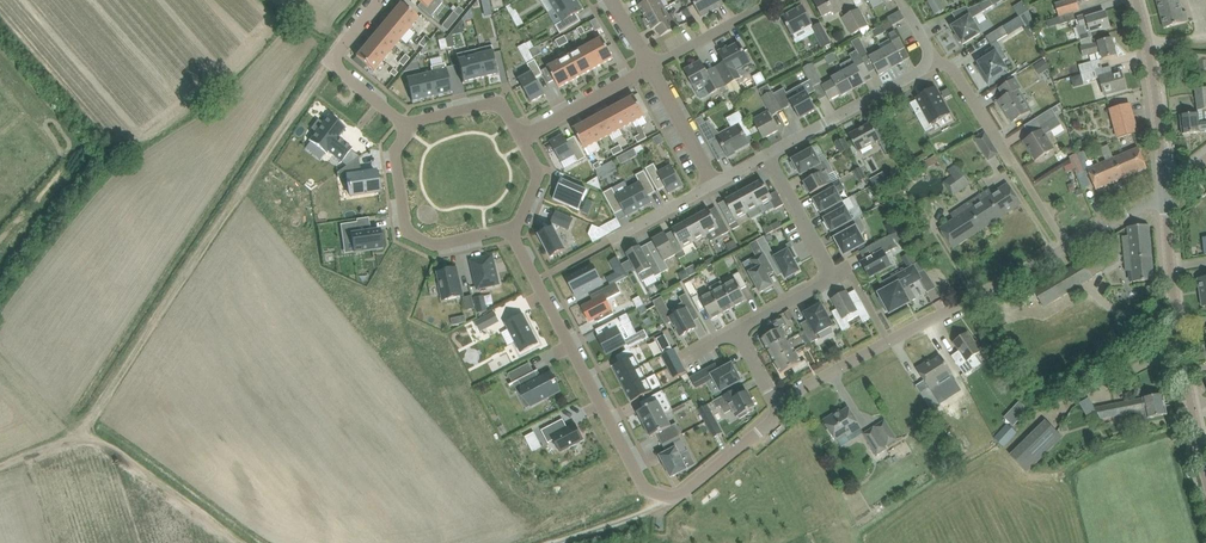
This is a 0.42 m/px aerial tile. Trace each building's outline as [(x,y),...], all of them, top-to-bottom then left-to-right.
[(492,2),(493,9),(504,7),(503,0),(502,0),(492,2)] [(554,9),(569,0),(549,0),(554,9)] [(554,9),(562,22),(555,26),(560,34),(581,21),(577,14),(583,10),(577,0),(569,0),(554,9)] [(641,9),(646,18),(665,8),(660,0),(649,0),(641,4),(643,7),(641,9)] [(701,18),(717,9),(717,8),(723,4),(724,5),(721,0),(692,0),(701,18)] [(819,11),(823,17),(833,11),(835,15),(842,11),(836,0),(814,0),(819,11)] [(936,14),(946,9),(943,0),(930,0),(936,14)] [(973,19),(994,6),(990,0),(989,0),(968,9),(967,7),(952,13),(958,23),(952,27),(957,34),(955,35),(960,43),(962,42),(963,45),(982,33),(973,19)] [(1055,4),(1059,17),(1073,12),(1080,10),(1078,4),(1077,0),(1067,0),(1055,4)] [(1164,28),(1185,23),(1179,0),(1156,0),(1164,28)] [(400,3),(391,14),(409,29),(418,18),(400,3)] [(515,11),(511,5),(506,7),(510,14),(515,11)] [(459,16),(464,11),(458,6),(454,12),(459,16)] [(782,17),(788,28),(792,35),(813,24),(803,6),(782,17)] [(665,8),(646,18),(646,19),(644,20),(647,27),(650,25),(651,27),(653,26),(655,29),(657,28),(661,36),(680,26),(673,12),(668,14),(665,8)] [(859,9),(851,14),(860,30),(861,30),(864,35),(871,30),(868,26),(869,26),(859,9)] [(891,16),(896,24),(906,18),(901,10),(891,16)] [(1028,10),(1019,16),(1026,27),(1034,23),(1028,10)] [(1059,17),(1048,20),(1050,28),(1076,20),(1073,12),(1059,17)] [(1105,12),(1090,17),(1089,15),(1078,18),(1081,25),(1077,26),(1081,41),(1085,40),(1093,37),(1092,33),(1110,27),(1105,12)] [(520,25),(526,23),(522,13),(516,15),(520,25)] [(391,14),(383,24),(401,39),(409,29),(391,14)] [(860,30),(851,14),(843,18),(852,35),(860,30)] [(602,28),(596,19),(591,22),(596,31),(602,28)] [(893,27),(892,25),(889,20),(881,25),(885,32),(893,27)] [(452,25),(446,21),(442,26),(447,30),(452,25)] [(821,23),(812,28),(823,49),(832,44),(821,23)] [(383,24),(374,35),(392,50),(401,39),(383,24)] [(1004,26),(986,37),(991,45),(1009,35),(1004,26)] [(586,33),(582,27),(577,29),(581,36),(586,33)] [(894,44),(882,51),(891,67),(902,63),(904,62),(898,52),(905,48),(895,30),(888,34),(894,44)] [(448,36),(445,39),(448,48),(454,47),(452,36),(451,32),(448,36)] [(374,35),(365,45),(383,60),(392,50),(374,35)] [(427,44),(430,40),(425,36),(422,40),(427,44)] [(569,42),(565,36),(560,38),(564,45),(569,42)] [(564,45),(560,38),(556,41),(559,47),(564,45)] [(602,38),(591,44),(603,64),(614,58),(602,38)] [(445,39),(438,41),(441,50),(448,48),(445,39)] [(859,39),(852,42),(862,60),(868,56),(859,39)] [(1112,39),(1101,42),(1098,42),(1081,47),(1083,56),(1101,51),(1103,59),(1117,55),(1112,39)] [(427,44),(422,40),(419,44),(424,48),(425,46),(427,44)] [(530,50),(535,48),(531,41),(526,44),(530,50)] [(856,65),(844,72),(853,88),(864,84),(866,83),(866,82),(860,71),(866,67),(862,60),(852,42),(846,46),(856,65)] [(726,65),(717,70),(726,86),(728,89),(727,89),(732,98),(738,95),(732,86),(730,87),(729,84),(740,78),(736,71),(750,63),(739,43),(723,52),(722,50),(719,51),(726,65)] [(591,44),(581,50),(592,70),(603,64),(591,44)] [(365,45),(356,56),(374,71),(383,60),(365,45)] [(481,49),(487,77),(500,74),(493,46),(481,49)] [(998,51),(995,46),(985,52),(988,57),(979,63),(983,70),(980,72),(988,85),(998,79),(996,77),(1007,70),(1002,61),(1007,58),(1001,49),(998,51)] [(469,51),(475,80),(487,77),(481,49),(469,51)] [(581,50),(570,55),(581,76),(592,70),(581,50)] [(463,83),(475,80),(469,51),(456,54),(463,83)] [(869,58),(873,65),(879,76),(881,75),(891,67),(882,51),(869,58)] [(410,58),(405,54),(402,58),(407,62),(410,58)] [(570,55),(559,61),(570,82),(581,76),(570,55)] [(407,62),(402,58),(399,62),(403,66),(407,62)] [(545,95),(536,78),(543,74),(535,60),(527,64),(531,71),(518,78),(532,103),(545,95)] [(1100,60),(1079,65),(1082,75),(1096,70),(1102,69),(1100,60)] [(559,61),(548,67),(555,80),(559,88),(570,82),(559,61)] [(685,70),(691,80),(696,91),(705,87),(709,95),(726,86),(717,70),(708,75),(701,61),(685,70)] [(430,67),(432,72),(438,95),(452,92),(445,63),(430,67)] [(803,68),(813,88),(823,83),(813,63),(803,68)] [(555,80),(548,67),(542,71),(549,83),(555,80)] [(398,73),(393,69),(390,73),(395,77),(398,73)] [(1096,70),(1082,75),(1075,76),(1076,83),(1083,81),(1084,82),(1098,78),(1096,70)] [(432,72),(421,75),(426,98),(438,95),(432,72)] [(832,79),(821,85),(830,101),(840,95),(841,97),(843,95),(853,88),(844,72),(831,79),(832,79)] [(1053,75),(1055,81),(1068,77),(1066,72),(1053,75)] [(1121,72),(1110,75),(1100,77),(1105,95),(1126,89),(1121,72)] [(426,98),(421,75),(407,78),(412,101),(426,98)] [(1015,79),(1010,83),(1000,89),(1005,98),(999,101),(1012,122),(1031,110),(1018,90),(1021,88),(1015,79)] [(732,98),(727,89),(726,86),(721,88),(723,92),(728,100),(732,98)] [(765,95),(762,96),(773,116),(782,111),(782,110),(783,110),(774,94),(773,94),(769,87),(762,91),(765,95)] [(923,110),(916,114),(926,133),(934,129),(932,123),(950,113),(936,88),(917,99),(923,110)] [(1195,89),(1198,111),(1205,110),(1205,88),(1195,89)] [(784,89),(774,94),(783,110),(792,105),(800,119),(817,110),(807,92),(798,97),(794,90),(787,93),(784,89)] [(952,95),(949,89),(942,93),(945,99),(952,95)] [(634,96),(622,103),(633,123),(646,116),(634,96)] [(622,103),(610,109),(621,130),(633,123),(622,103)] [(1052,108),(1055,113),(1062,109),(1061,103),(1052,108)] [(1130,104),(1110,109),(1117,138),(1138,133),(1130,104)] [(610,109),(598,116),(609,136),(621,130),(610,109)] [(1043,130),(1026,141),(1030,147),(1028,148),(1036,160),(1054,149),(1048,141),(1050,139),(1047,134),(1062,125),(1052,109),(1036,118),(1043,130)] [(756,126),(758,129),(762,136),(763,139),(778,131),(773,120),(768,112),(753,120),(756,126)] [(1199,114),(1180,116),(1183,135),(1205,132),(1205,121),(1199,122),(1199,114)] [(309,140),(327,154),(327,153),(328,151),(341,162),(341,163),(352,148),(352,147),(351,148),(338,138),(345,128),(346,129),(346,128),(329,115),(328,115),(329,116),(323,123),(318,120),(312,129),(316,132),(310,140),(309,140)] [(598,116),(586,122),(597,143),(609,136),(598,116)] [(705,123),(702,116),(696,120),(699,126),(713,151),(722,146),(729,158),(732,156),(731,155),(750,145),(742,129),(736,133),(734,130),(722,137),(709,121),(705,123)] [(586,122),(574,129),(585,150),(597,143),(586,122)] [(849,136),(858,151),(880,140),(871,124),(849,136)] [(985,132),(976,138),(975,138),(989,160),(998,154),(985,132)] [(575,137),(567,141),(564,134),(550,142),(561,163),(574,156),(578,163),(586,158),(575,137)] [(880,142),(887,155),(895,151),(888,138),(880,142)] [(850,149),(844,139),(836,143),(836,144),(838,142),(843,152),(841,153),(841,154),(850,149)] [(635,149),(637,153),(644,150),(641,145),(635,149)] [(1087,169),(1091,179),(1096,190),(1123,178),(1114,158),(1108,145),(1101,148),(1106,161),(1087,169)] [(1138,148),(1114,158),(1123,178),(1147,168),(1138,148)] [(818,158),(812,149),(792,160),(793,162),(791,163),(795,171),(797,170),(801,176),(813,169),(828,161),(824,154),(818,158)] [(627,153),(630,159),(636,156),(632,150),(627,153)] [(1081,152),(1069,156),(1076,174),(1088,169),(1081,152)] [(608,173),(618,168),(613,161),(604,166),(608,173)] [(828,161),(813,169),(816,175),(804,182),(806,185),(804,186),(807,193),(810,192),(811,195),(832,183),(828,176),(834,172),(828,161)] [(671,165),(659,172),(654,164),(645,169),(658,191),(666,187),(669,193),(683,186),(671,165)] [(956,165),(949,171),(952,176),(962,189),(969,183),(956,165)] [(853,171),(859,182),(867,178),(861,167),(853,171)] [(371,169),(343,174),(346,195),(374,191),(371,169)] [(629,189),(640,209),(652,203),(648,196),(656,192),(644,171),(636,176),(640,183),(629,189)] [(601,190),(598,177),(587,184),(601,190)] [(588,190),(562,179),(554,199),(579,210),(588,190)] [(762,180),(750,187),(760,206),(771,200),(776,209),(784,205),(777,191),(770,195),(762,180)] [(827,193),(821,196),(814,200),(815,203),(813,204),(817,212),(820,210),(821,213),(834,206),(842,202),(837,193),(844,189),(840,181),(825,190),(827,193)] [(989,188),(982,193),(987,197),(1001,217),(1021,204),(1008,184),(993,194),(989,188)] [(750,187),(738,194),(748,213),(760,206),(750,187)] [(627,216),(640,209),(629,189),(616,195),(612,188),(603,193),(615,215),(623,210),(627,216)] [(955,220),(941,230),(953,248),(1001,217),(987,197),(982,193),(950,214),(955,220)] [(738,194),(725,201),(728,207),(722,211),(733,230),(740,226),(736,219),(748,213),(738,194)] [(850,198),(842,202),(834,206),(837,212),(824,219),(826,222),(824,223),(828,231),(830,229),(832,232),(841,227),(853,221),(848,212),(855,208),(850,198)] [(709,209),(696,216),(707,235),(719,229),(723,236),(730,232),(722,219),(716,222),(709,209)] [(550,229),(539,235),(551,257),(565,250),(557,233),(560,226),(569,230),(573,219),(556,212),(552,223),(553,223),(550,229)] [(696,216),(684,223),(695,242),(707,235),(696,216)] [(859,217),(853,221),(841,227),(844,234),(835,238),(844,255),(865,244),(860,235),(862,234),(864,232),(865,229),(864,227),(859,217)] [(617,219),(600,228),(611,233),(622,227),(617,219)] [(352,240),(354,252),(382,248),(380,230),(359,233),(359,232),(357,222),(341,225),(343,241),(352,240)] [(695,242),(684,223),(672,230),(682,249),(684,251),(686,256),(698,249),(695,242)] [(1149,225),(1128,227),(1133,282),(1154,280),(1149,225)] [(771,226),(764,230),(767,235),(774,231),(771,226)] [(598,227),(595,234),(599,240),(602,238),(606,236),(611,233),(600,228),(598,227)] [(899,231),(891,235),(893,239),(895,238),(896,240),(902,237),(899,231)] [(659,253),(653,256),(662,273),(669,269),(665,261),(677,254),(665,233),(653,240),(659,253)] [(877,254),(861,262),(870,278),(891,266),(885,254),(897,247),(893,239),(891,235),(872,245),(877,254)] [(757,240),(763,252),(774,272),(777,276),(782,273),(786,279),(787,278),(789,279),(794,276),(794,274),(800,271),(793,259),(796,257),(791,248),(775,257),(764,236),(757,240)] [(755,269),(749,272),(760,293),(766,290),(767,292),(772,289),(771,287),(773,286),(766,272),(772,269),(774,272),(763,252),(757,240),(750,245),(755,256),(750,259),(755,269)] [(629,253),(627,254),(642,282),(654,275),(655,277),(662,273),(653,256),(647,260),(640,247),(638,248),(635,248),(630,251),(629,253)] [(685,256),(686,256),(684,251),(677,254),(679,259),(680,259),(683,257),(685,256)] [(492,255),(471,260),(478,288),(498,283),(492,255)] [(1093,255),(1083,261),(1089,271),(1093,277),(1103,271),(1093,255)] [(713,258),(706,262),(708,267),(715,263),(713,258)] [(1083,261),(1034,290),(1044,306),(1093,277),(1089,271),(1083,261)] [(919,273),(924,270),(925,270),(919,262),(881,283),(885,290),(879,293),(890,314),(910,303),(910,302),(916,299),(909,286),(922,279),(919,273)] [(589,267),(567,278),(577,296),(602,283),(598,275),(594,277),(589,267)] [(616,273),(607,278),(611,285),(616,283),(628,277),(623,267),(615,271),(616,273)] [(463,295),(457,268),(437,273),(443,300),(463,295)] [(736,280),(724,287),(735,307),(747,300),(741,290),(747,286),(740,272),(733,276),(736,280)] [(693,281),(688,284),(694,294),(699,292),(693,281)] [(710,288),(712,293),(723,313),(735,307),(724,287),(721,282),(710,288)] [(594,301),(582,307),(590,321),(596,318),(598,322),(614,314),(606,300),(621,292),(616,283),(611,285),(591,296),(594,301)] [(846,291),(832,299),(837,309),(832,312),(843,331),(851,327),(846,318),(857,312),(863,323),(871,319),(861,301),(854,304),(846,291)] [(723,313),(712,293),(700,300),(698,296),(691,299),(699,313),(705,309),(711,320),(723,313)] [(694,307),(686,294),(679,297),(686,309),(670,318),(669,315),(671,314),(662,297),(653,302),(666,325),(672,322),(680,337),(697,327),(688,311),(694,307)] [(475,309),(472,296),(463,298),(466,311),(475,309)] [(484,296),(474,298),(478,312),(487,310),(484,296)] [(640,297),(633,300),(637,308),(643,305),(644,305),(640,297)] [(808,320),(801,324),(807,336),(811,342),(811,343),(819,338),(817,334),(833,326),(821,305),(819,306),(818,304),(810,308),(812,310),(804,314),(808,320)] [(637,308),(641,315),(648,312),(644,305),(643,305),(637,308)] [(465,314),(452,317),(453,324),(467,320),(465,314)] [(610,332),(598,338),(607,354),(624,345),(626,351),(631,349),(650,339),(645,330),(637,334),(631,323),(632,322),(627,314),(606,325),(610,332)] [(490,315),(476,323),(480,331),(495,323),(490,315)] [(523,315),(506,323),(521,352),(538,343),(523,315)] [(762,338),(769,350),(788,339),(782,328),(787,325),(783,319),(769,326),(772,332),(762,338)] [(984,329),(978,333),(982,339),(988,335),(984,329)] [(968,332),(954,343),(967,361),(981,351),(968,332)] [(666,336),(658,340),(665,353),(673,349),(666,336)] [(788,339),(769,350),(775,362),(795,351),(788,339)] [(665,353),(662,355),(668,365),(669,367),(681,361),(679,357),(677,353),(674,348),(673,349),(665,353)] [(620,362),(613,366),(619,377),(640,367),(631,349),(626,351),(616,356),(620,362)] [(795,351),(775,362),(782,373),(792,368),(796,374),(809,366),(806,360),(801,363),(795,351)] [(917,368),(923,378),(929,387),(920,393),(932,412),(941,406),(930,388),(952,373),(941,356),(926,365),(925,363),(917,368)] [(687,372),(685,367),(681,361),(669,367),(675,378),(679,376),(687,372)] [(973,370),(967,361),(959,367),(965,376),(973,370)] [(549,372),(539,378),(535,371),(534,372),(530,363),(508,374),(513,384),(519,381),(532,406),(559,391),(556,385),(557,384),(556,381),(554,382),(549,372)] [(696,386),(706,380),(707,382),(714,378),(721,392),(741,381),(737,373),(739,372),(735,365),(733,366),(732,364),(719,371),(716,365),(691,378),(696,388),(697,388),(696,386)] [(626,390),(647,379),(640,367),(619,377),(626,390)] [(632,402),(653,391),(647,379),(626,390),(632,402)] [(736,389),(713,402),(717,409),(721,406),(725,414),(732,410),(736,417),(739,416),(740,419),(747,414),(746,412),(747,411),(748,412),(750,411),(749,410),(755,407),(750,396),(749,397),(747,394),(748,393),(747,391),(739,395),(736,389)] [(1102,420),(1107,419),(1118,416),(1136,412),(1136,414),(1139,425),(1146,424),(1147,424),(1150,423),(1149,418),(1167,415),(1163,394),(1095,409),(1102,420)] [(665,414),(658,401),(637,412),(644,425),(665,414)] [(583,402),(576,406),(582,419),(589,416),(583,402)] [(1029,410),(1020,402),(1013,410),(1022,418),(1029,410)] [(722,433),(716,421),(707,405),(698,410),(707,426),(714,438),(722,433)] [(824,421),(829,429),(827,430),(830,435),(832,434),(836,440),(846,435),(847,436),(861,428),(849,409),(842,413),(840,411),(824,421)] [(657,434),(671,426),(665,414),(644,425),(651,437),(657,434)] [(561,420),(542,430),(548,443),(554,440),(560,452),(584,440),(576,423),(565,429),(561,420)] [(1010,455),(1027,473),(1063,437),(1046,420),(1010,455)] [(885,421),(864,434),(877,454),(886,449),(885,447),(896,439),(885,421)] [(677,424),(671,426),(657,434),(662,445),(679,436),(682,434),(677,424)] [(1008,425),(995,439),(1004,447),(1017,433),(1008,425)] [(539,442),(534,432),(525,437),(530,446),(539,442)] [(679,436),(662,445),(667,453),(660,456),(671,477),(687,469),(680,455),(687,451),(679,436)]
